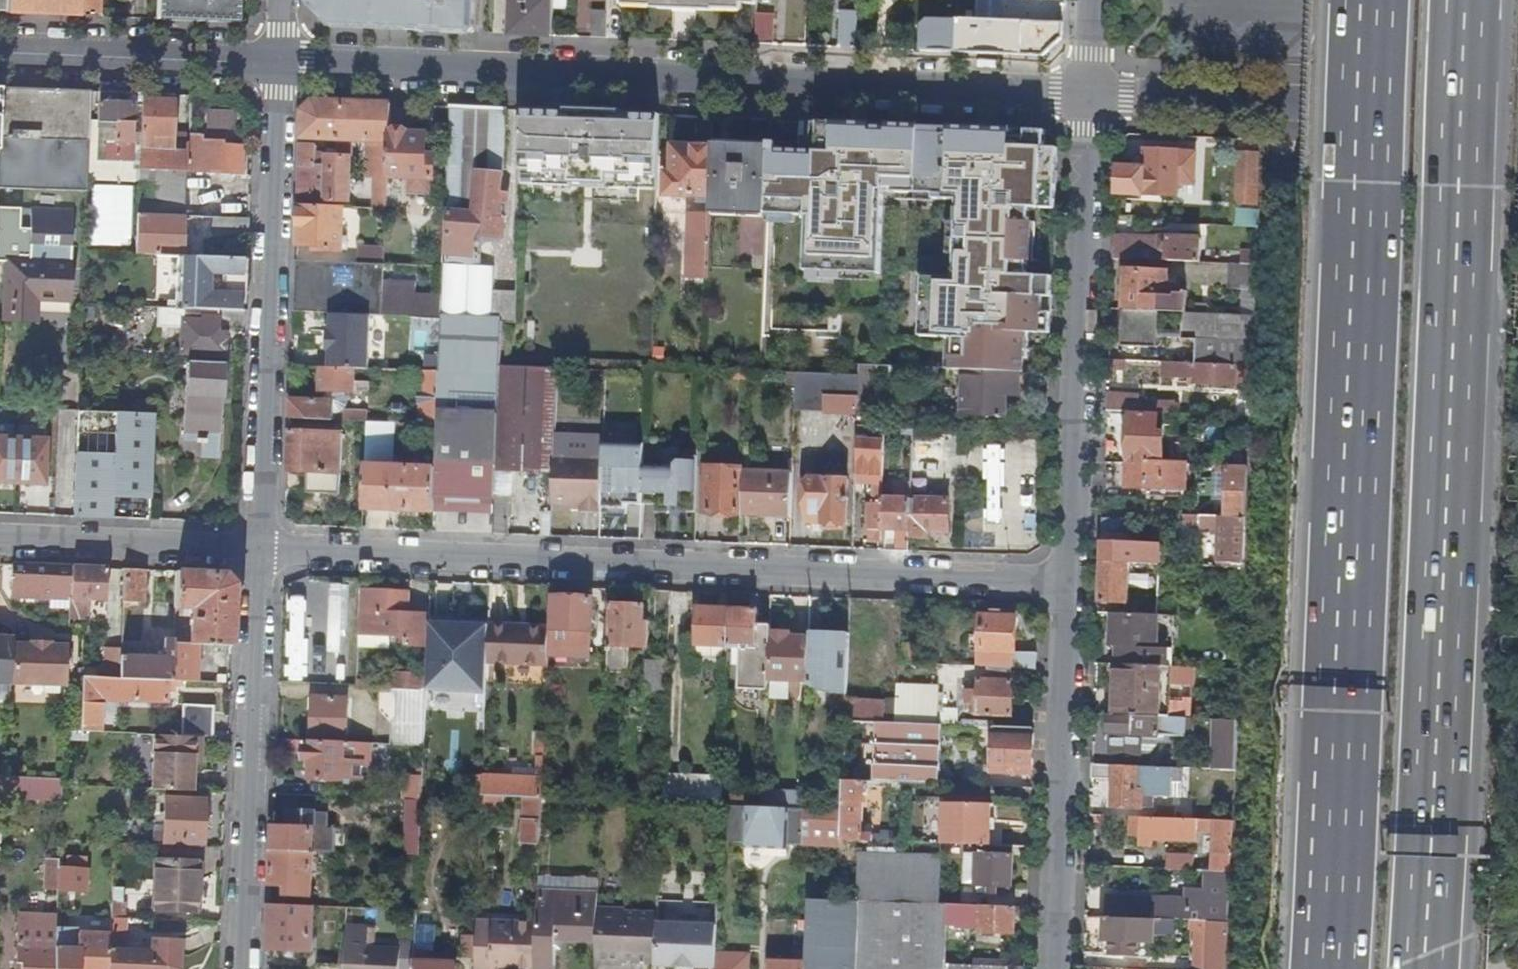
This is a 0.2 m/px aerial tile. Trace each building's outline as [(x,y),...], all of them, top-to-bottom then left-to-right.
[(6,14),(38,15),(79,17),(80,0),(7,0),(6,14)] [(102,18),(103,0),(86,0),(86,17),(102,18)] [(158,20),(196,21),(236,23),(237,0),(158,0),(158,20)] [(309,2),(333,28),(379,30),(402,31),(457,33),(472,33),(476,30),(477,0),(309,0),(309,2)] [(510,35),(554,37),(556,0),(511,0),(510,35)] [(653,0),(653,8),(653,9),(706,11),(706,0),(644,0),(653,0)] [(706,11),(716,11),(716,9),(716,2),(745,3),(759,4),(759,0),(706,0),(706,11)] [(1011,0),(979,0),(979,13),(1010,14),(1011,0)] [(745,10),(745,3),(716,2),(716,9),(745,10)] [(593,38),(607,39),(608,12),(594,11),(593,38)] [(758,15),(757,45),(774,45),(775,16),(758,15)] [(839,48),(856,49),(858,16),(841,15),(839,48)] [(978,20),(959,19),(959,24),(958,53),(1008,55),(1045,56),(1064,38),(1064,23),(1010,21),(978,20)] [(924,52),(958,53),(959,24),(929,23),(925,28),(924,52)] [(1,89),(0,112),(0,188),(86,190),(89,92),(47,91),(1,89)] [(133,159),(134,106),(141,106),(142,100),(142,95),(117,94),(99,93),(97,127),(115,128),(114,137),(110,137),(109,158),(133,159)] [(141,106),(140,143),(172,144),(173,101),(165,101),(142,100),(141,106)] [(302,145),(299,206),(327,207),(326,202),(350,202),(352,141),(377,142),(376,171),(360,171),(360,183),(376,184),(375,209),(386,210),(387,179),(388,133),(389,105),(368,105),(339,103),(314,102),(303,113),(302,138),(334,140),(333,146),(338,146),(338,150),(329,150),(328,156),(318,156),(318,146),(302,145)] [(482,109),(450,108),(446,213),(450,213),(448,257),(475,259),(477,238),(504,240),(506,219),(508,219),(510,202),(502,201),(504,177),(505,176),(505,110),(482,109)] [(541,111),(523,111),(521,185),(657,191),(660,116),(581,113),(541,111)] [(921,127),(818,122),(817,152),(771,151),(768,213),(768,217),(808,219),(805,272),(880,275),(884,192),(931,194),(931,199),(951,200),(947,281),(923,279),(920,338),(954,340),(953,370),(965,371),(962,415),(980,416),(980,421),(986,421),(986,416),(1006,417),(1007,396),(1018,397),(1020,394),(1021,375),(1018,373),(1021,373),(1023,373),(1024,358),(1027,359),(1028,333),(1050,334),(1053,277),(1027,276),(1028,262),(1033,262),(1035,222),(1030,221),(1030,209),(1056,210),(1058,150),(1046,150),(1047,132),(951,128),(951,136),(936,135),(936,130),(921,130),(921,127)] [(388,133),(387,179),(410,180),(410,194),(430,194),(431,180),(434,180),(435,156),(427,155),(428,134),(388,133)] [(186,172),(241,175),(242,146),(223,146),(223,143),(187,141),(187,145),(185,172),(186,172)] [(187,145),(172,144),(140,143),(139,170),(185,172),(187,145)] [(712,205),(714,149),(674,148),(673,174),(668,174),(667,195),(705,196),(705,204),(712,205)] [(768,213),(771,151),(714,149),(712,205),(712,211),(712,212),(768,213)] [(1144,149),(1143,166),(1117,165),(1116,194),(1176,195),(1177,150),(1144,149)] [(1236,154),(1234,204),(1257,205),(1259,154),(1236,154)] [(183,216),(184,216),(186,172),(185,172),(139,170),(137,215),(183,216)] [(327,207),(299,206),(298,246),(324,247),(324,251),(342,252),(344,208),(327,207)] [(0,208),(0,262),(7,262),(5,316),(38,317),(38,299),(71,300),(73,210),(31,209),(30,229),(20,228),(20,208),(0,208)] [(691,215),(688,278),(710,279),(710,269),(712,212),(712,211),(703,210),(703,216),(691,215)] [(181,256),(182,244),(183,216),(137,215),(135,255),(156,255),(177,256),(181,256)] [(248,233),(249,218),(212,217),(212,233),(248,233)] [(1140,237),(1140,243),(1141,243),(1141,248),(1160,249),(1161,238),(1140,237)] [(1114,261),(1199,264),(1200,239),(1161,238),(1160,249),(1141,248),(1141,243),(1140,243),(1114,241),(1114,261)] [(358,248),(358,264),(384,265),(385,249),(358,248)] [(1241,253),(1241,265),(1255,266),(1256,253),(1241,253)] [(245,311),(247,258),(181,256),(177,256),(175,301),(167,301),(167,309),(245,311)] [(358,264),(297,261),(295,313),(316,314),(333,315),(370,317),(411,319),(442,320),(443,298),(416,296),(417,286),(384,284),(384,265),(358,264)] [(1254,316),(1255,266),(1241,265),(1228,265),(1227,290),(1243,291),(1242,316),(1254,316)] [(1159,312),(1181,313),(1186,313),(1186,294),(1178,294),(1178,287),(1167,287),(1167,273),(1125,271),(1123,310),(1159,312)] [(518,294),(496,294),(495,323),(502,323),(517,324),(518,294)] [(244,326),(245,311),(167,309),(158,308),(157,327),(182,328),(181,354),(224,356),(224,338),(217,338),(218,324),(244,326)] [(1159,329),(1159,312),(1123,310),(1122,348),(1158,349),(1159,337),(1159,329)] [(1252,367),(1254,316),(1242,316),(1186,313),(1181,313),(1181,331),(1181,339),(1181,342),(1194,342),(1194,364),(1252,367)] [(370,317),(333,315),(332,332),(330,332),(329,352),(332,352),(331,368),(354,370),(369,370),(370,317)] [(496,473),(500,369),(502,323),(495,323),(442,320),(440,374),(438,426),(437,444),(436,469),(435,498),(495,500),(496,473)] [(1159,337),(1181,339),(1181,331),(1159,329),(1159,337)] [(1124,370),(1125,361),(1110,360),(1109,375),(1115,375),(1115,370),(1124,370)] [(185,416),(220,418),(223,364),(188,363),(185,416)] [(1251,390),(1252,367),(1194,364),(1164,363),(1163,377),(1188,378),(1188,383),(1194,383),(1194,385),(1234,387),(1234,390),(1251,390)] [(331,368),(322,368),(322,375),(322,383),(322,391),(335,391),(348,391),(370,393),(371,383),(354,382),(354,370),(331,368)] [(500,369),(496,473),(553,475),(554,456),(557,371),(529,370),(500,369)] [(438,426),(440,374),(422,373),(420,425),(438,426)] [(860,376),(798,374),(796,410),(825,411),(825,396),(852,397),(852,403),(859,403),(860,376)] [(335,400),(348,400),(348,391),(335,391),(335,400)] [(1107,412),(1130,412),(1140,413),(1140,402),(1140,395),(1108,394),(1107,412)] [(335,421),(335,402),(292,400),(291,419),(335,421)] [(347,422),(347,412),(348,400),(335,400),(335,402),(335,421),(347,422)] [(1140,402),(1140,413),(1158,413),(1158,403),(1140,402)] [(75,518),(150,521),(153,415),(79,412),(75,518)] [(369,413),(347,412),(347,422),(367,423),(368,423),(369,413)] [(1173,426),(1174,414),(1158,413),(1140,413),(1130,412),(1129,438),(1125,442),(1125,457),(1129,462),(1163,464),(1164,426),(1173,426)] [(201,459),(218,460),(220,418),(185,416),(184,441),(201,442),(201,459)] [(420,425),(416,425),(416,443),(437,444),(438,426),(420,425)] [(858,427),(856,476),(884,477),(885,428),(858,427)] [(912,461),(924,461),(925,430),(913,429),(912,461)] [(291,434),(289,473),(309,474),(308,495),(336,496),(338,435),(291,434)] [(1235,438),(1234,467),(1248,467),(1249,439),(1235,438)] [(995,505),(999,440),(982,439),(978,504),(995,505)] [(1028,475),(1028,449),(1015,450),(1016,475),(1028,475)] [(638,510),(639,483),(643,483),(643,464),(644,450),(635,450),(634,483),(608,482),(607,509),(638,510)] [(698,482),(699,451),(688,450),(685,453),(680,453),(667,465),(643,464),(643,483),(642,505),(655,506),(655,513),(668,514),(670,513),(670,506),(680,507),(680,509),(683,512),(697,513),(698,482)] [(553,475),(552,505),(570,506),(581,506),(580,513),(602,513),(604,457),(554,456),(553,475)] [(950,531),(950,501),(943,501),(930,500),(914,500),(915,493),(926,493),(927,476),(923,476),(924,461),(912,461),(910,498),(909,537),(928,538),(928,531),(950,531)] [(1186,495),(1187,465),(1163,464),(1129,462),(1129,486),(1149,487),(1148,494),(1186,495)] [(365,466),(364,510),(435,513),(435,498),(436,469),(365,466)] [(1246,517),(1248,467),(1234,467),(1220,466),(1220,470),(1227,470),(1226,517),(1246,517)] [(743,472),(743,470),(708,469),(705,513),(742,514),(743,472)] [(792,516),(794,474),(743,472),(742,514),(792,516)] [(837,480),(825,479),(810,479),(809,522),(826,523),(826,528),(843,528),(843,523),(847,523),(849,480),(837,480)] [(909,537),(910,498),(883,497),(883,503),(882,531),(897,532),(897,551),(908,552),(909,537)] [(882,531),(883,503),(870,503),(868,540),(881,541),(882,531)] [(510,535),(510,507),(495,507),(494,535),(510,535)] [(628,540),(641,541),(642,516),(629,516),(628,540)] [(1244,562),(1246,517),(1226,517),(1200,516),(1200,527),(1219,527),(1218,561),(1244,562)] [(1135,534),(1135,519),(1103,518),(1103,533),(1135,534)] [(1102,542),(1102,562),(1130,563),(1161,564),(1162,544),(1102,542)] [(1129,601),(1130,563),(1102,562),(1100,600),(1129,601)] [(107,569),(12,565),(12,587),(70,588),(69,600),(88,601),(106,601),(107,569)] [(127,603),(143,603),(144,571),(123,570),(122,606),(127,607),(127,603)] [(197,682),(199,645),(232,646),(234,586),(223,574),(176,572),(175,616),(180,617),(181,608),(191,609),(189,644),(173,643),(172,681),(179,682),(197,682)] [(358,582),(317,581),(317,602),(358,604),(358,582)] [(361,613),(360,635),(408,638),(407,647),(429,648),(431,608),(411,607),(411,595),(362,592),(361,607),(361,613)] [(594,599),(556,599),(556,631),(549,631),(548,655),(592,657),(594,599)] [(69,600),(69,616),(87,616),(88,601),(69,600)] [(1164,605),(1163,615),(1178,616),(1178,605),(1164,605)] [(646,607),(610,606),(609,647),(608,674),(630,674),(631,648),(649,649),(650,623),(645,623),(646,607)] [(317,609),(304,611),(310,639),(323,637),(317,609)] [(731,610),(699,609),(698,646),(729,647),(731,610)] [(770,632),(770,626),(759,626),(759,611),(731,610),(729,647),(744,648),(742,688),(768,689),(768,682),(770,632)] [(992,616),(981,616),(980,667),(989,667),(1013,668),(1037,669),(1037,653),(1016,653),(1016,617),(1002,617),(1002,612),(992,612),(992,616)] [(1120,647),(1119,664),(1172,667),(1173,667),(1174,649),(1158,649),(1160,615),(1114,613),(1113,647),(1120,647)] [(490,626),(489,663),(548,665),(548,655),(549,631),(549,629),(490,626)] [(331,628),(330,669),(344,670),(345,629),(331,628)] [(791,633),(770,632),(768,682),(808,683),(810,638),(790,638),(791,633)] [(808,683),(808,687),(848,697),(851,635),(840,634),(840,642),(835,642),(830,639),(816,634),(810,634),(810,638),(808,683)] [(11,685),(12,645),(13,640),(0,640),(0,684),(11,685)] [(172,681),(173,643),(174,641),(163,640),(163,657),(120,656),(119,679),(172,681)] [(30,645),(12,645),(11,685),(66,687),(67,647),(50,646),(50,643),(30,643),(30,645)] [(729,664),(729,647),(698,646),(698,662),(729,664)] [(104,678),(119,679),(120,656),(120,649),(105,648),(104,678)] [(649,664),(649,694),(667,695),(668,665),(649,664)] [(1172,675),(1172,667),(1119,664),(1118,664),(1116,715),(1169,718),(1172,675)] [(989,667),(989,681),(1013,682),(1013,668),(989,667)] [(1172,675),(1169,718),(1192,719),(1193,676),(1172,675)] [(428,677),(392,676),(391,690),(395,691),(406,691),(427,692),(428,677)] [(80,733),(101,734),(102,699),(166,702),(167,687),(179,688),(179,682),(172,681),(119,679),(104,678),(82,677),(80,733)] [(972,710),(972,715),(1012,716),(1013,682),(989,681),(979,680),(979,690),(968,690),(968,704),(978,704),(978,710),(972,710)] [(936,687),(899,686),(899,696),(936,698),(936,687)] [(406,691),(395,691),(393,746),(415,747),(425,747),(426,723),(427,692),(406,691)] [(936,698),(899,696),(898,703),(898,724),(937,725),(938,698),(936,698)] [(345,699),(315,697),(313,742),(348,744),(349,712),(344,711),(345,699)] [(886,723),(887,703),(848,701),(847,722),(886,723)] [(898,724),(898,703),(887,703),(886,723),(898,724)] [(202,738),(212,738),(214,708),(181,707),(181,737),(202,738)] [(1191,733),(1192,719),(1169,718),(1116,715),(1111,715),(1110,738),(1115,739),(1115,753),(1140,755),(1141,735),(1165,735),(1187,737),(1187,733),(1191,733)] [(1220,720),(1218,770),(1221,770),(1236,770),(1237,721),(1220,720)] [(898,724),(886,723),(847,722),(845,781),(865,782),(940,785),(941,725),(937,725),(898,724)] [(1033,774),(1035,729),(995,728),(994,773),(1033,774)] [(1165,741),(1165,735),(1141,735),(1140,755),(1148,755),(1160,741),(1165,741)] [(202,757),(202,738),(181,737),(154,736),(152,791),(193,792),(194,766),(195,757),(202,757)] [(348,744),(313,742),(313,749),(307,748),(306,761),(312,761),(311,781),(345,781),(345,778),(365,779),(365,767),(371,768),(372,745),(348,744)] [(538,779),(514,778),(484,777),(484,778),(484,797),(528,799),(543,799),(545,759),(539,759),(538,771),(538,779)] [(1171,797),(1172,768),(1093,764),(1093,779),(1116,779),(1115,806),(1144,808),(1143,796),(1171,797)] [(538,779),(538,771),(514,770),(514,778),(538,779)] [(1236,770),(1221,770),(1221,779),(1235,780),(1236,770)] [(723,806),(725,771),(716,771),(716,777),(664,776),(663,804),(723,806)] [(63,780),(2,777),(2,798),(62,801),(63,780)] [(484,778),(468,778),(466,804),(483,804),(484,797),(484,778)] [(406,790),(405,801),(410,802),(423,802),(424,779),(409,779),(409,790),(406,790)] [(845,791),(844,811),(843,841),(853,842),(869,842),(869,836),(863,836),(865,782),(845,781),(845,791)] [(845,791),(832,791),(831,811),(844,811),(845,791)] [(804,798),(764,797),(763,808),(803,810),(804,798)] [(543,799),(528,799),(527,821),(525,844),(542,844),(544,799),(543,799)] [(164,827),(156,827),(155,840),(203,844),(205,801),(165,800),(164,827)] [(423,802),(410,802),(407,856),(420,857),(423,802)] [(979,846),(991,847),(992,831),(992,820),(992,805),(944,804),(943,845),(979,846)] [(788,844),(812,845),(813,810),(803,810),(763,808),(732,807),(731,841),(747,842),(747,847),(787,849),(788,844)] [(1159,808),(1159,818),(1176,819),(1176,809),(1159,808)] [(831,811),(813,810),(812,845),(843,847),(843,841),(844,811),(831,811)] [(286,828),(274,827),(273,851),(314,853),(335,853),(336,830),(328,830),(328,815),(317,814),(317,812),(295,811),(294,828),(286,828)] [(295,811),(287,811),(286,828),(294,828),(295,811)] [(1159,818),(1133,817),(1133,837),(1141,837),(1140,844),(1155,844),(1155,838),(1198,840),(1198,829),(1211,830),(1211,821),(1176,819),(1159,818)] [(1234,822),(1217,821),(1216,830),(1214,867),(1209,867),(1209,871),(1210,871),(1215,871),(1232,872),(1234,822)] [(150,832),(135,831),(135,842),(150,842),(150,832)] [(842,864),(852,864),(853,842),(843,841),(843,847),(842,864)] [(943,845),(943,858),(979,859),(979,846),(943,845)] [(991,847),(979,846),(979,859),(977,887),(991,887),(991,895),(999,895),(999,894),(1012,894),(1015,848),(991,847)] [(273,851),(271,887),(287,888),(286,896),(313,897),(314,853),(273,851)] [(862,902),(941,905),(943,858),(864,855),(862,902)] [(1168,856),(1168,869),(1194,871),(1194,857),(1168,856)] [(45,891),(59,892),(59,869),(60,862),(46,861),(45,891)] [(168,862),(157,861),(155,911),(166,912),(168,862)] [(196,913),(198,863),(168,862),(166,912),(196,913)] [(86,893),(87,871),(59,869),(59,892),(86,893)] [(1156,920),(1173,921),(1209,922),(1230,923),(1232,872),(1215,871),(1210,871),(1210,889),(1190,889),(1190,901),(1154,900),(1153,920),(1156,920)] [(841,879),(832,879),(831,894),(840,895),(841,879)] [(540,880),(540,892),(599,895),(600,882),(540,880)] [(599,895),(540,892),(538,924),(536,968),(557,968),(559,941),(597,943),(599,911),(599,895)] [(1144,900),(1108,898),(1107,918),(1143,919),(1144,900)] [(947,925),(948,905),(941,905),(862,902),(840,901),(810,900),(809,922),(809,932),(808,964),(808,968),(945,968),(946,965),(947,925)] [(1144,900),(1143,919),(1153,920),(1154,900),(1144,900)] [(392,901),(379,901),(378,911),(392,911),(392,901)] [(122,905),(112,905),(112,920),(122,920),(122,905)] [(948,905),(947,925),(958,926),(958,929),(982,930),(982,932),(1018,933),(1018,908),(948,905)] [(271,906),(269,951),(314,953),(315,918),(310,918),(310,908),(271,906)] [(658,924),(658,916),(626,915),(626,912),(599,911),(597,943),(596,966),(624,968),(624,964),(657,965),(658,924)] [(418,916),(418,912),(406,912),(406,922),(418,923),(418,916)] [(23,968),(56,968),(57,929),(58,916),(19,915),(17,965),(23,965),(23,968)] [(417,946),(416,957),(430,958),(431,916),(418,916),(418,923),(417,946)] [(1155,934),(1156,920),(1153,920),(1143,919),(1107,918),(1106,939),(1111,940),(1111,953),(1141,955),(1141,941),(1155,941),(1155,934)] [(112,920),(111,936),(110,968),(179,968),(180,957),(184,957),(185,940),(153,939),(153,954),(121,953),(122,920),(112,920)] [(1173,934),(1173,921),(1156,920),(1155,934),(1173,934)] [(1208,968),(1228,968),(1230,923),(1209,922),(1209,931),(1199,931),(1199,945),(1208,945),(1208,968)] [(538,924),(478,923),(478,933),(477,959),(477,968),(536,968),(538,924)] [(657,968),(678,968),(689,968),(717,968),(718,953),(719,926),(658,924),(657,965),(657,968)] [(111,936),(79,935),(79,943),(71,942),(71,929),(57,929),(56,968),(110,968),(111,936)] [(346,930),(345,952),(368,952),(368,941),(372,941),(373,931),(346,930)] [(464,933),(463,958),(477,959),(478,933),(464,933)] [(416,963),(416,957),(417,946),(401,946),(401,953),(368,952),(345,952),(345,967),(345,968),(416,968),(416,963)] [(718,953),(717,968),(751,968),(751,954),(718,953)]
